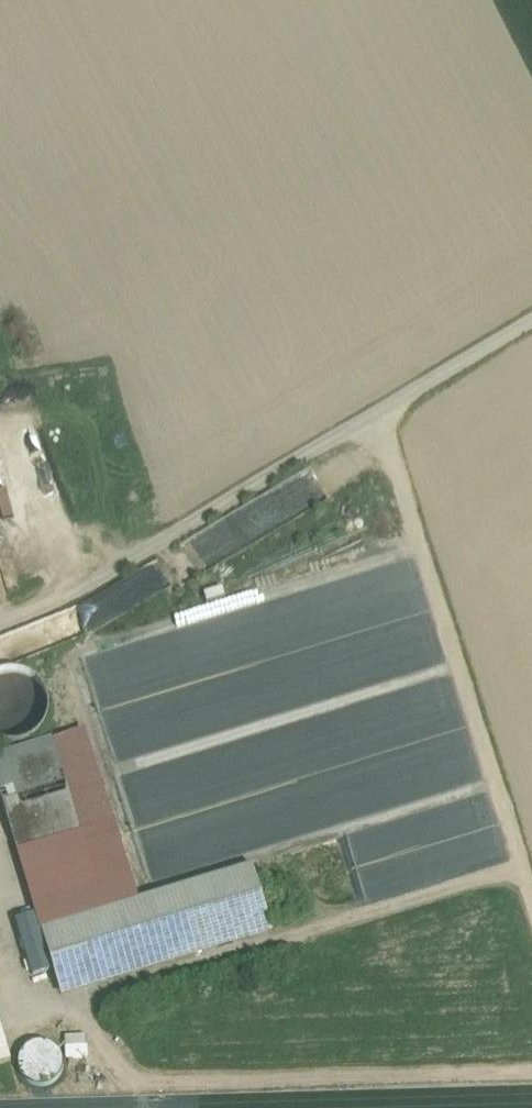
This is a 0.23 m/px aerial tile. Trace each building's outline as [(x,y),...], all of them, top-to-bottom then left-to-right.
[(39,675),(0,677),(0,738),(43,735),(39,675)] [(47,923),(150,893),(95,720),(0,749),(0,769),(47,923)] [(47,923),(68,996),(281,933),(260,861),(150,893),(47,923)] [(10,1061),(0,1022),(0,1064),(10,1061)] [(89,1056),(88,1033),(67,1034),(68,1056),(89,1056)] [(26,1082),(63,1077),(59,1043),(22,1047),(26,1082)]
